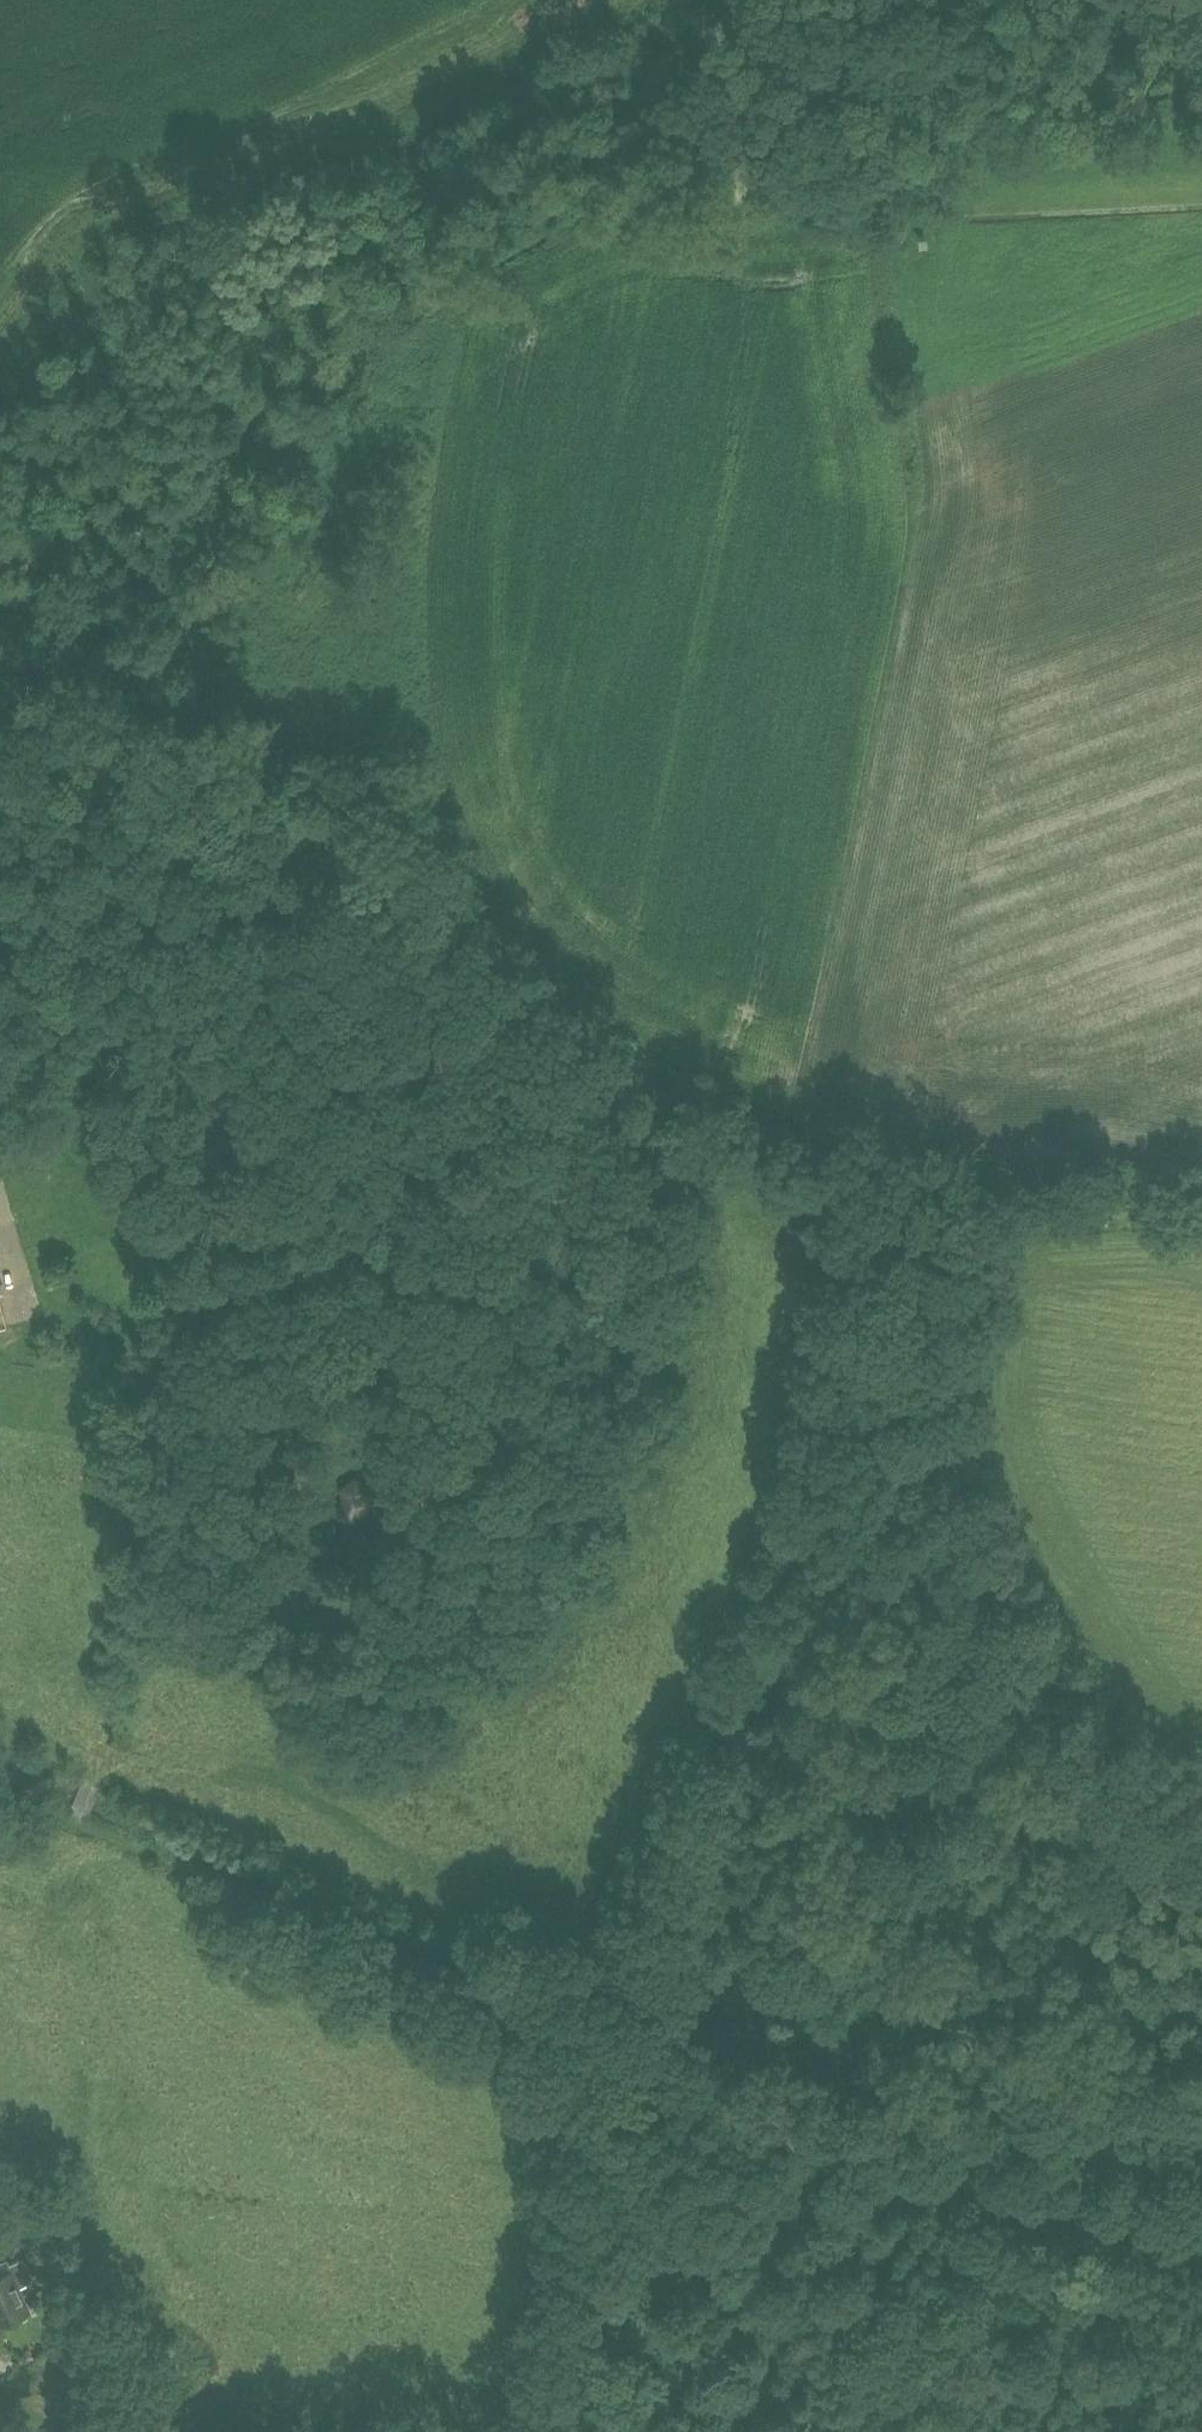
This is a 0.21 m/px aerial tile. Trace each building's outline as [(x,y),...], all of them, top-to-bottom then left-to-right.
[(357,1481),(346,1489),(347,1502),(359,1508),(371,1500),(370,1487),(357,1481)] [(0,2275),(0,2323),(11,2318),(15,2322),(25,2317),(25,2312),(28,2310),(17,2286),(29,2281),(31,2275),(24,2260),(19,2258),(5,2264),(8,2271),(0,2275)]
